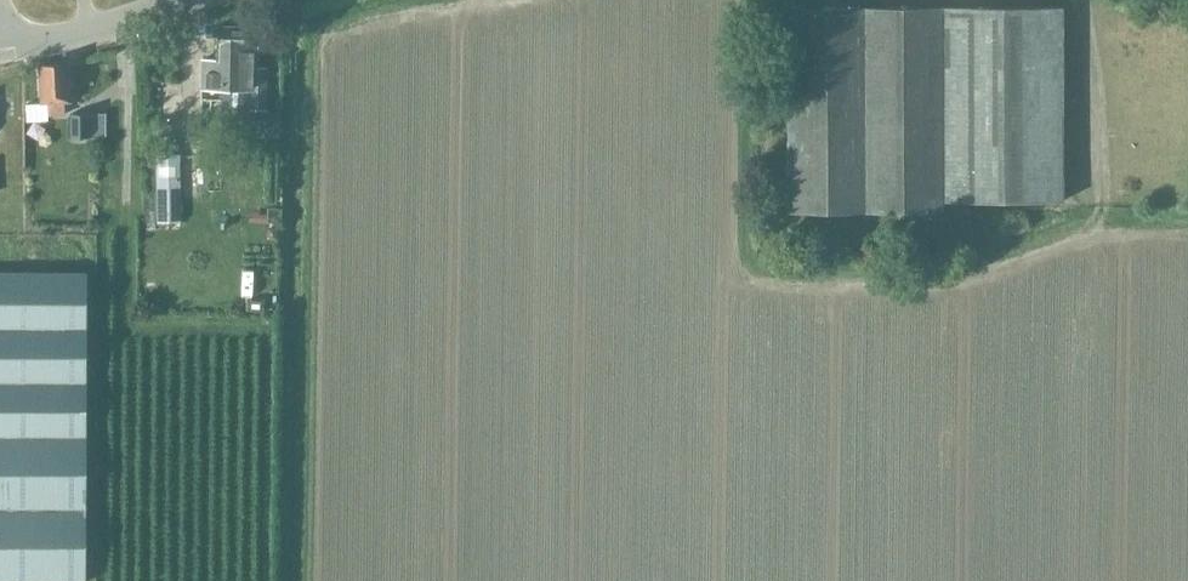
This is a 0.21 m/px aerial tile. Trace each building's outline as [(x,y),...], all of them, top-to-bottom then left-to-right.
[(944,6),(787,6),(788,212),(944,211),(944,201),(944,6)] [(1062,6),(944,6),(944,201),(1063,200),(1062,6)] [(201,58),(201,89),(249,89),(249,109),(266,110),(267,66),(259,66),(260,26),(216,26),(216,58),(201,58)] [(70,103),(70,65),(39,66),(39,103),(28,103),(29,121),(50,120),(50,114),(66,114),(66,103),(70,103)] [(71,112),(72,137),(89,136),(89,112),(71,112)] [(178,155),(155,156),(157,221),(180,220),(178,155)] [(271,291),(271,264),(260,264),(260,291),(271,291)] [(86,272),(0,271),(0,580),(85,580),(86,272)]
